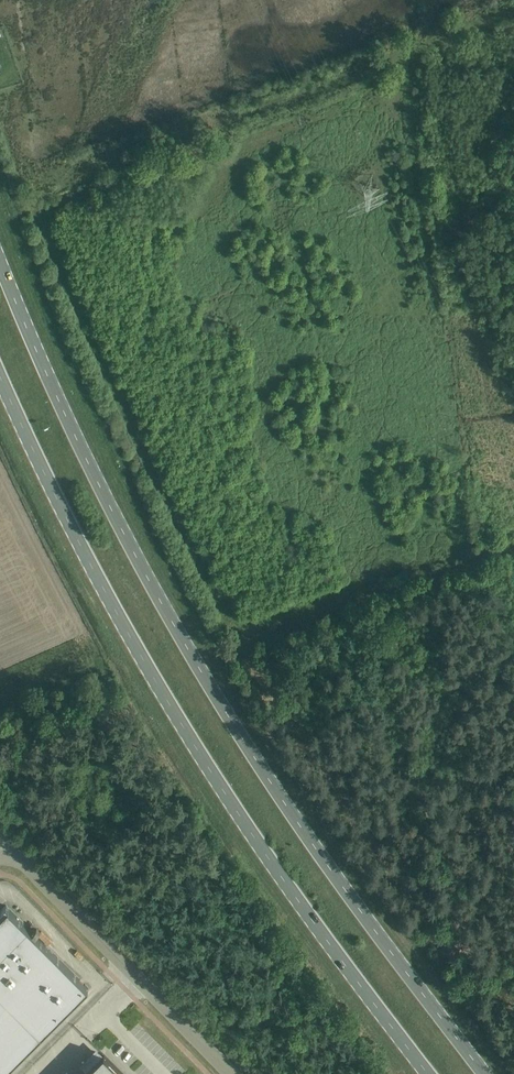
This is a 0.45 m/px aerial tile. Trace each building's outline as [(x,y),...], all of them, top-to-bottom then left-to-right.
[(88,988),(6,905),(0,911),(0,1073),(2,1073),(88,988)] [(84,1073),(124,1073),(104,1054),(84,1073)] [(145,1066),(145,1061),(139,1068),(134,1068),(139,1073),(152,1073),(145,1066)] [(166,1066),(158,1073),(174,1073),(166,1066)]
